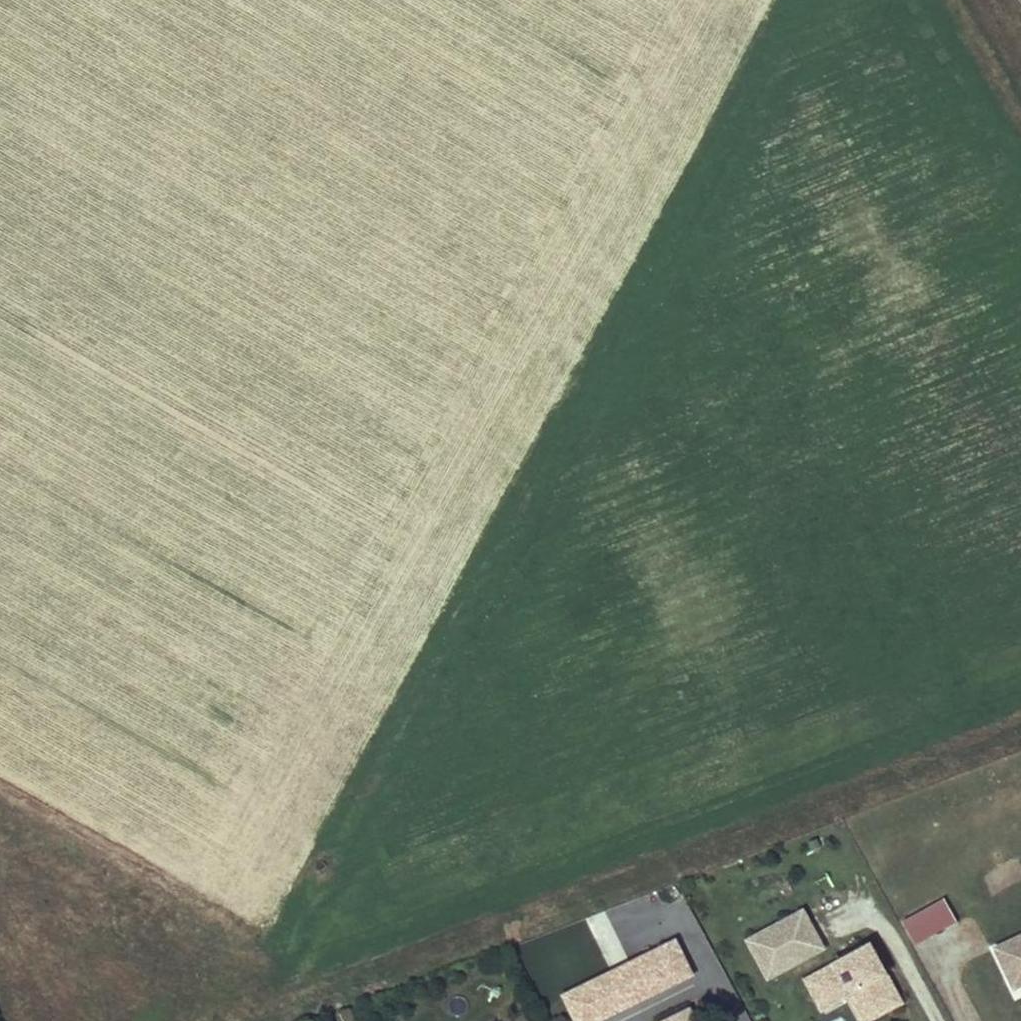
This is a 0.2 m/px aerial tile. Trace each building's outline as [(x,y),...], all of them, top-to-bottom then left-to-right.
[(944,902),(904,924),(916,946),(957,925),(944,902)] [(804,914),(747,943),(768,983),(825,953),(804,914)] [(996,952),(1015,995),(1020,993),(1020,941),(996,952)] [(563,999),(574,1020),(613,1020),(696,981),(678,944),(563,999)] [(805,983),(823,1016),(850,1002),(860,1020),(881,1020),(905,1008),(872,947),(805,983)] [(691,1012),(670,1020),(695,1020),(691,1012)]
